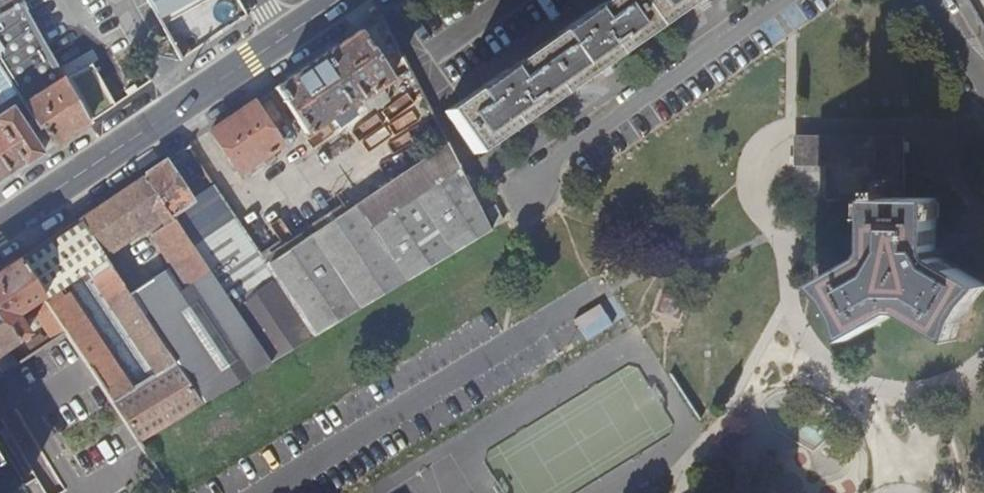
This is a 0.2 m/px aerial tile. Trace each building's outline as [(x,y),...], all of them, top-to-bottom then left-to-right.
[(15,96),(32,121),(21,128),(9,110),(0,115),(0,182),(87,123),(20,0),(0,0),(0,73),(15,96)] [(103,112),(95,96),(92,98),(83,81),(80,83),(78,79),(101,67),(62,0),(46,0),(37,5),(34,0),(20,0),(87,123),(103,112)] [(443,112),(470,149),(512,121),(515,125),(533,113),(550,101),(546,95),(595,63),(598,68),(616,56),(633,44),(630,38),(684,0),(605,0),(443,112)] [(633,44),(695,1),(694,0),(684,0),(630,38),(633,44)] [(161,24),(182,62),(201,48),(179,13),(161,24)] [(358,33),(276,87),(306,134),(332,117),(341,129),(358,117),(350,105),(358,100),(360,101),(390,81),(358,33)] [(546,95),(550,101),(598,68),(595,63),(546,95)] [(15,96),(0,73),(0,106),(15,96)] [(254,102),(210,132),(239,175),(261,161),(265,165),(280,155),(277,149),(282,146),(254,102)] [(492,140),(492,141),(515,125),(512,121),(470,149),(473,153),(492,140)] [(871,201),(904,200),(905,140),(795,139),(796,167),(827,167),(827,200),(871,201)] [(473,154),(492,141),(492,140),(473,153),(473,154)] [(490,232),(445,144),(354,205),(355,207),(405,284),(490,232)] [(164,163),(144,176),(167,212),(174,221),(270,366),(314,338),(266,266),(236,220),(208,239),(186,206),(190,202),(164,163)] [(144,176),(78,220),(101,254),(167,212),(144,176)] [(871,201),(871,210),(870,250),(866,258),(818,286),(819,288),(822,286),(852,339),(849,340),(850,342),(898,314),(907,315),(957,344),(958,343),(954,340),(982,288),(983,289),(983,286),(938,260),(935,253),(935,244),(935,200),(904,200),(871,201)] [(266,266),(314,338),(405,284),(355,207),(266,266)] [(495,209),(486,214),(494,231),(504,226),(495,209)] [(78,220),(17,261),(43,300),(57,291),(53,285),(79,267),(82,272),(93,264),(90,259),(95,256),(99,262),(104,259),(101,254),(78,220)] [(128,295),(203,407),(270,366),(174,221),(156,232),(176,264),(128,295)] [(63,330),(48,306),(43,300),(17,261),(0,273),(0,376),(17,365),(10,354),(0,353),(26,334),(14,316),(25,309),(30,317),(38,312),(53,336),(63,330)] [(48,306),(63,330),(141,444),(203,407),(128,295),(108,265),(84,282),(149,382),(137,389),(72,290),(48,306)] [(581,311),(592,336),(618,324),(607,299),(581,311)]
